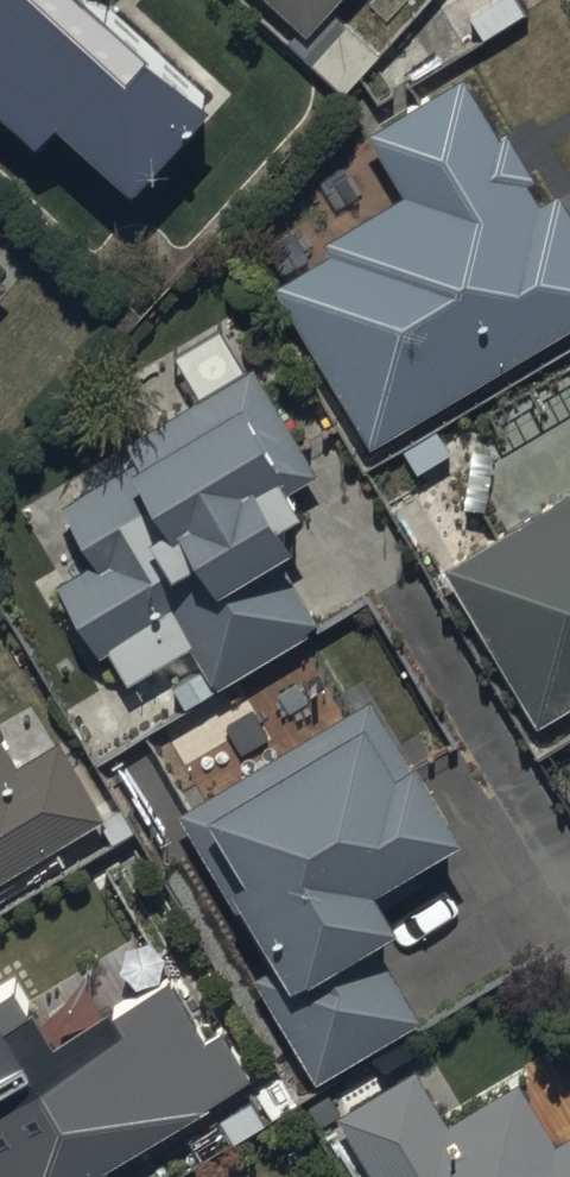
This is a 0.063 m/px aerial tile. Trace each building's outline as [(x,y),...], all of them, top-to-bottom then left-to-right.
[(41,138),(63,114),(134,180),(210,99),(104,0),(0,0),(0,99),(41,138)] [(309,30),(337,0),(276,0),(309,30)] [(463,2),(479,32),(522,9),(517,0),(465,0),(463,2)] [(403,190),(325,236),(334,251),(278,283),(372,446),(396,432),(418,469),(454,448),(430,408),(569,327),(569,209),(558,188),(541,198),(531,180),(538,176),(510,128),(500,134),(466,76),(370,132),(403,190)] [(8,280),(0,272),(0,289),(8,280)] [(94,557),(57,578),(103,656),(114,650),(132,681),(195,644),(216,680),(321,618),(281,549),(301,538),(288,516),(308,504),(298,485),(317,474),(253,365),(129,438),(140,457),(63,503),(94,557)] [(449,560),(541,717),(569,700),(569,489),(449,560)] [(368,698),(180,810),(274,969),(259,978),(319,1080),(423,1018),(375,936),(405,918),(383,881),(465,831),(418,752),(405,760),(368,698)] [(107,815),(61,740),(20,765),(0,732),(0,880),(107,815)] [(108,1168),(254,1075),(223,1026),(208,1036),(169,975),(114,1010),(110,1003),(55,1039),(16,978),(0,989),(0,1176),(113,1176),(108,1168)] [(337,1113),(375,1176),(569,1176),(569,1130),(553,1140),(517,1080),(449,1120),(417,1066),(337,1113)]
